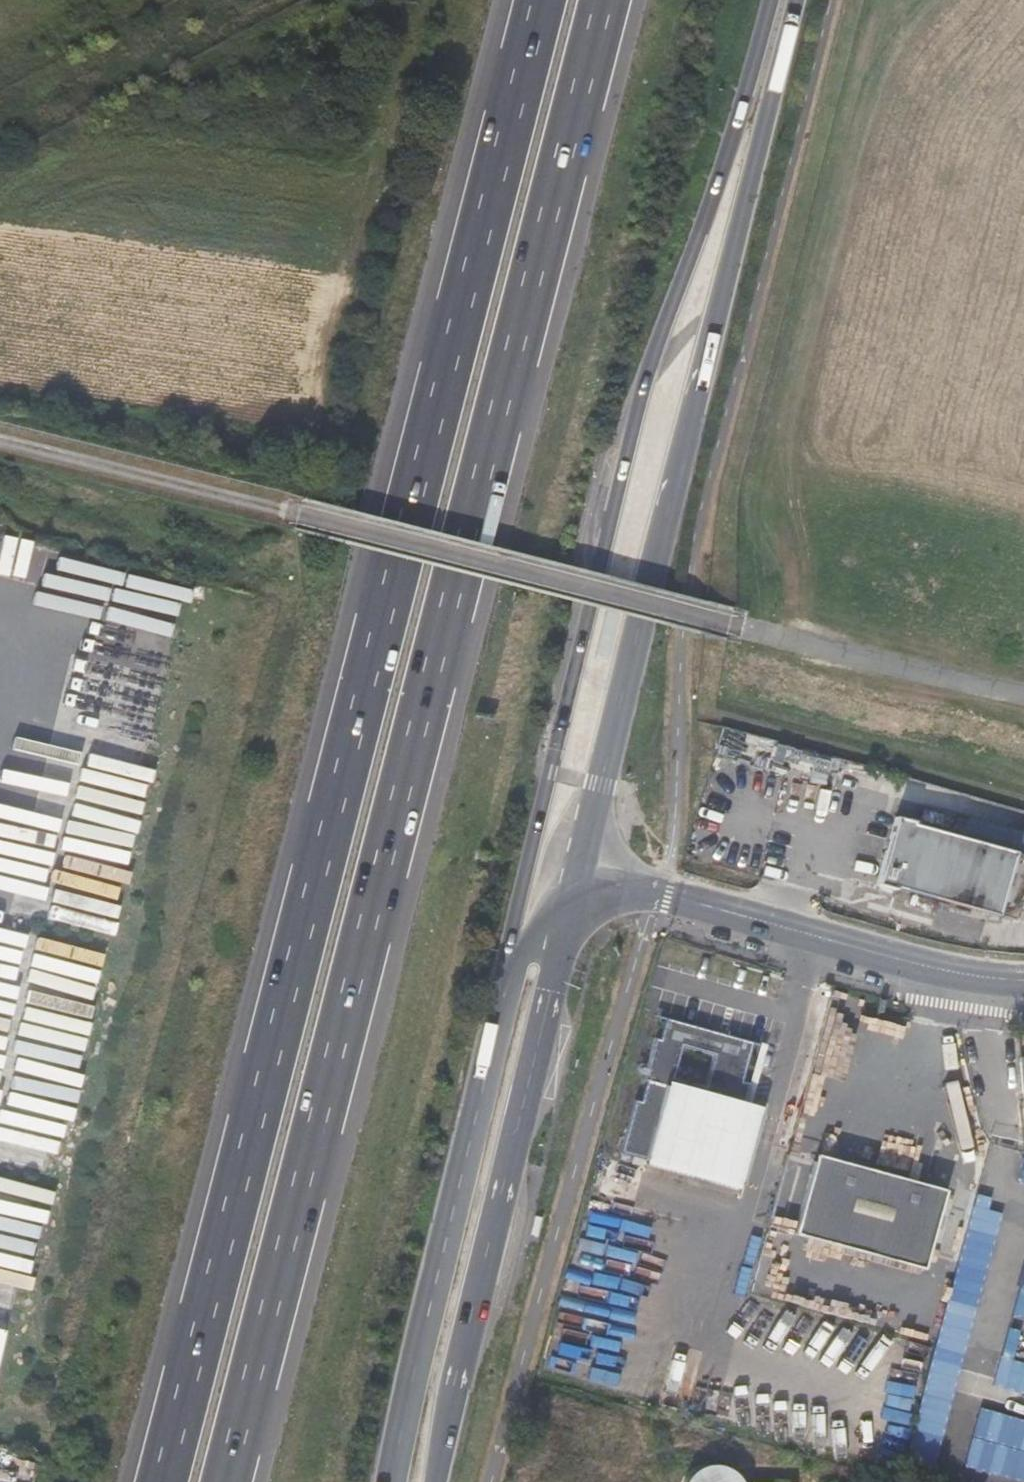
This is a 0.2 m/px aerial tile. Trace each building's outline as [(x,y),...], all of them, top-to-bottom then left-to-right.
[(723,751),(816,778),(820,753),(730,728),(723,751)] [(1023,882),(1023,852),(897,817),(875,886),(1012,922),(1023,882)] [(748,1084),(740,1081),(748,1044),(662,1022),(658,1043),(650,1041),(638,1087),(641,1089),(639,1103),(629,1103),(617,1154),(741,1187),(760,1112),(735,1104),(736,1100),(745,1099),(748,1084)] [(1014,1062),(1019,1100),(1023,1100),(1023,1061),(1014,1062)] [(926,1268),(942,1202),(814,1170),(797,1239),(926,1268)] [(966,1466),(1023,1479),(1023,1419),(980,1409),(966,1466)] [(717,1464),(706,1464),(696,1468),(688,1476),(685,1481),(741,1481),(739,1478),(732,1470),(722,1465),(717,1464)]
